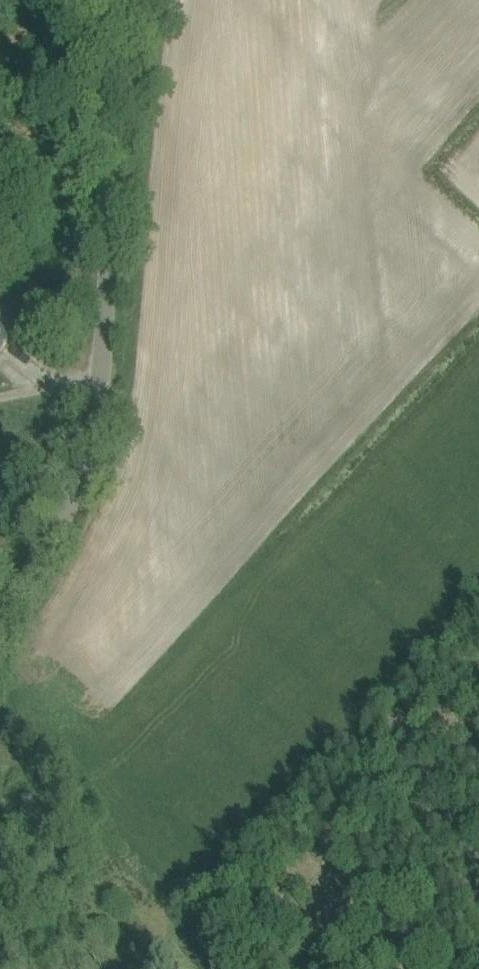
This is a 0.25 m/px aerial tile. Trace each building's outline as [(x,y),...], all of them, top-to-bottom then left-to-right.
[(0,305),(0,353),(22,321),(0,305)]
